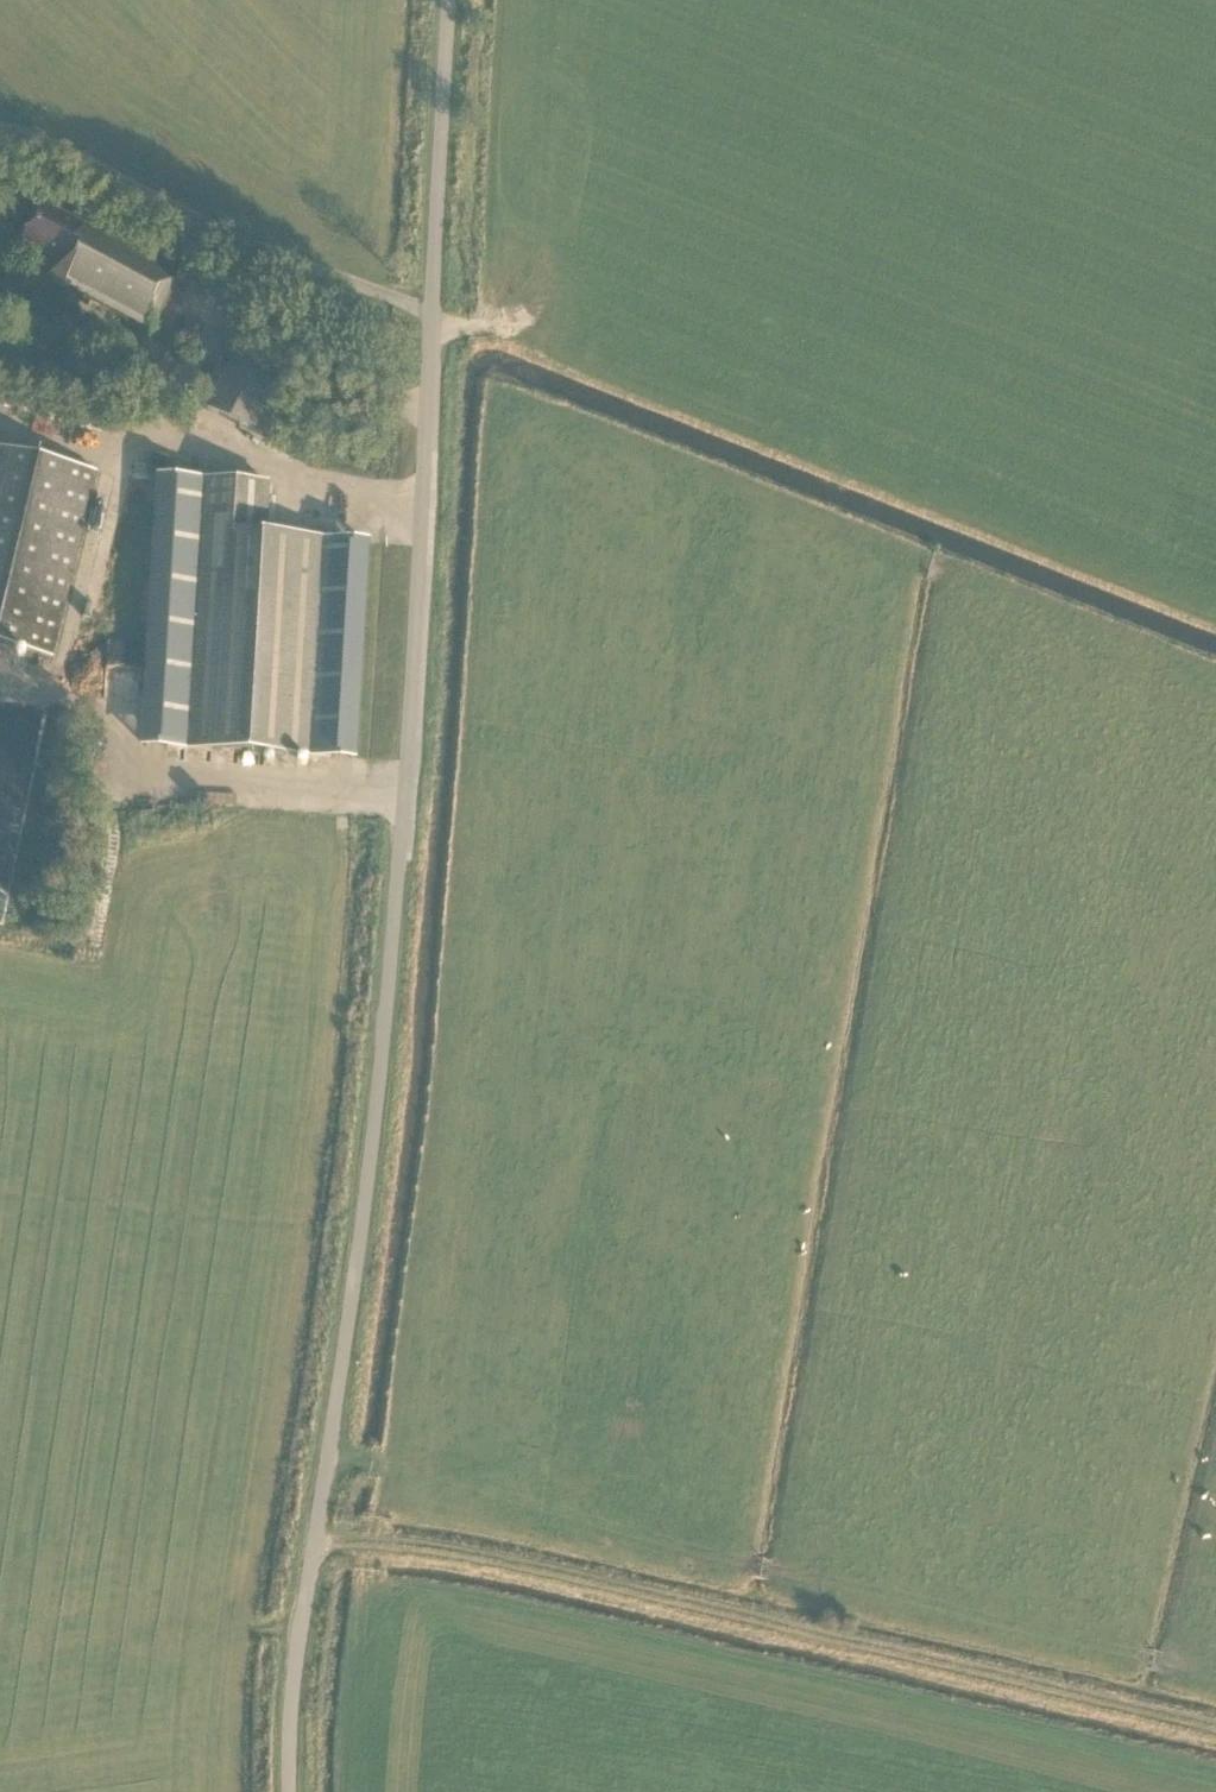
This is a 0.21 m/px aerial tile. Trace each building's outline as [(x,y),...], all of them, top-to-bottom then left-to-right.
[(84,230),(41,207),(22,242),(59,262),(50,277),(62,284),(58,291),(149,340),(186,272),(89,220),(84,230)] [(186,355),(159,340),(130,392),(157,407),(186,355)] [(308,386),(244,348),(206,411),(270,449),(308,386)] [(0,452),(0,647),(50,659),(94,475),(0,452)] [(165,457),(149,454),(146,469),(162,472),(165,457)] [(141,747),(311,757),(357,760),(371,543),(266,537),(269,485),(157,478),(141,747)] [(11,922),(25,821),(0,817),(0,921),(11,922)]
